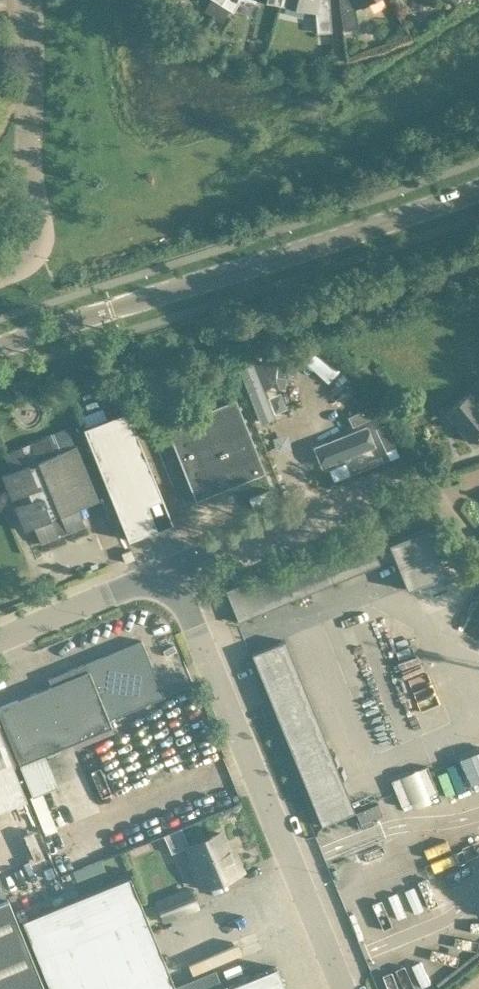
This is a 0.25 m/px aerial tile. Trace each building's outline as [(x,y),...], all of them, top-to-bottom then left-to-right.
[(204,10),(214,16),(221,4),(224,0),(210,0),(204,10)] [(214,16),(222,22),(230,9),(233,11),(240,0),(224,0),(221,4),(214,16)] [(279,3),(316,12),(317,32),(321,32),(322,37),(332,37),(332,31),(329,0),(280,0),(279,3)] [(343,29),(358,27),(355,7),(370,0),(339,0),(343,29)] [(329,381),(339,370),(317,350),(307,361),(329,381)] [(278,351),(276,376),(286,377),(288,352),(278,351)] [(288,352),(286,377),(296,378),(299,353),(288,352)] [(239,366),(260,419),(272,414),(261,386),(268,383),(258,358),(239,366)] [(461,399),(445,411),(469,441),(476,435),(478,438),(478,385),(471,392),(470,391),(461,399)] [(235,398),(166,425),(195,499),(265,472),(235,398)] [(371,406),(348,417),(352,426),(376,416),(371,406)] [(83,427),(128,539),(173,522),(128,410),(83,427)] [(385,424),(375,428),(386,451),(395,446),(385,424)] [(365,425),(314,445),(321,463),(372,443),(365,425)] [(33,525),(41,543),(58,536),(57,533),(66,530),(67,532),(85,525),(78,507),(99,498),(76,444),(55,452),(48,435),(30,442),(31,444),(22,448),(21,445),(3,453),(11,471),(1,475),(11,498),(28,491),(31,499),(14,506),(23,529),(33,525)] [(272,489),(249,499),(253,508),(276,498),(272,489)] [(238,621),(257,613),(395,557),(408,589),(445,574),(426,527),(389,542),(383,525),(225,589),(238,621)] [(121,553),(125,562),(134,558),(130,549),(121,553)] [(4,726),(19,764),(112,726),(109,719),(164,696),(141,639),(48,678),(51,685),(0,706),(0,717),(4,726)] [(285,640),(270,646),(252,653),(321,824),(355,811),(285,640)] [(26,799),(0,734),(0,809),(26,799)] [(464,753),(471,780),(478,778),(478,750),(464,753)] [(392,779),(402,805),(437,791),(427,765),(392,779)] [(185,825),(167,832),(174,850),(192,843),(185,825)] [(220,832),(202,840),(189,845),(195,860),(191,862),(201,886),(237,872),(220,832)] [(130,876),(22,920),(50,988),(176,988),(130,876)] [(165,918),(196,905),(190,890),(159,903),(165,918)] [(0,899),(0,988),(45,988),(7,897),(0,899)] [(258,974),(220,988),(286,988),(276,966),(258,974)] [(188,978),(191,988),(204,988),(205,988),(206,988),(218,988),(222,988),(216,969),(188,978)]
